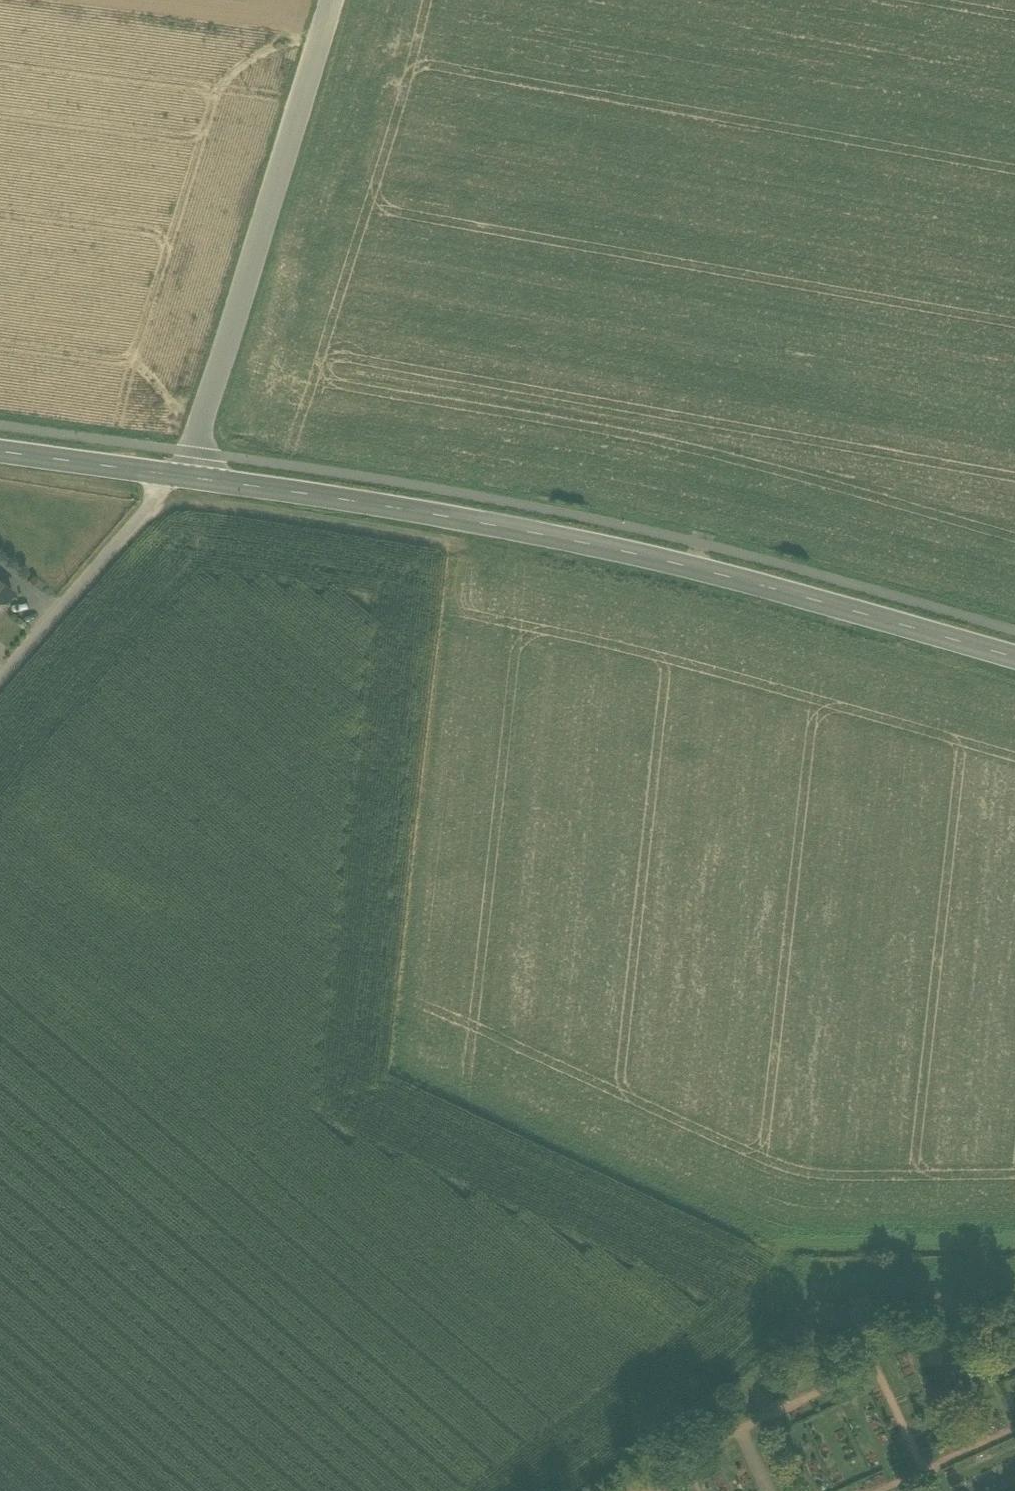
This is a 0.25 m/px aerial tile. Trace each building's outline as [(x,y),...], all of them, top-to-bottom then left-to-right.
[(13,596),(0,585),(0,612),(13,596)]
